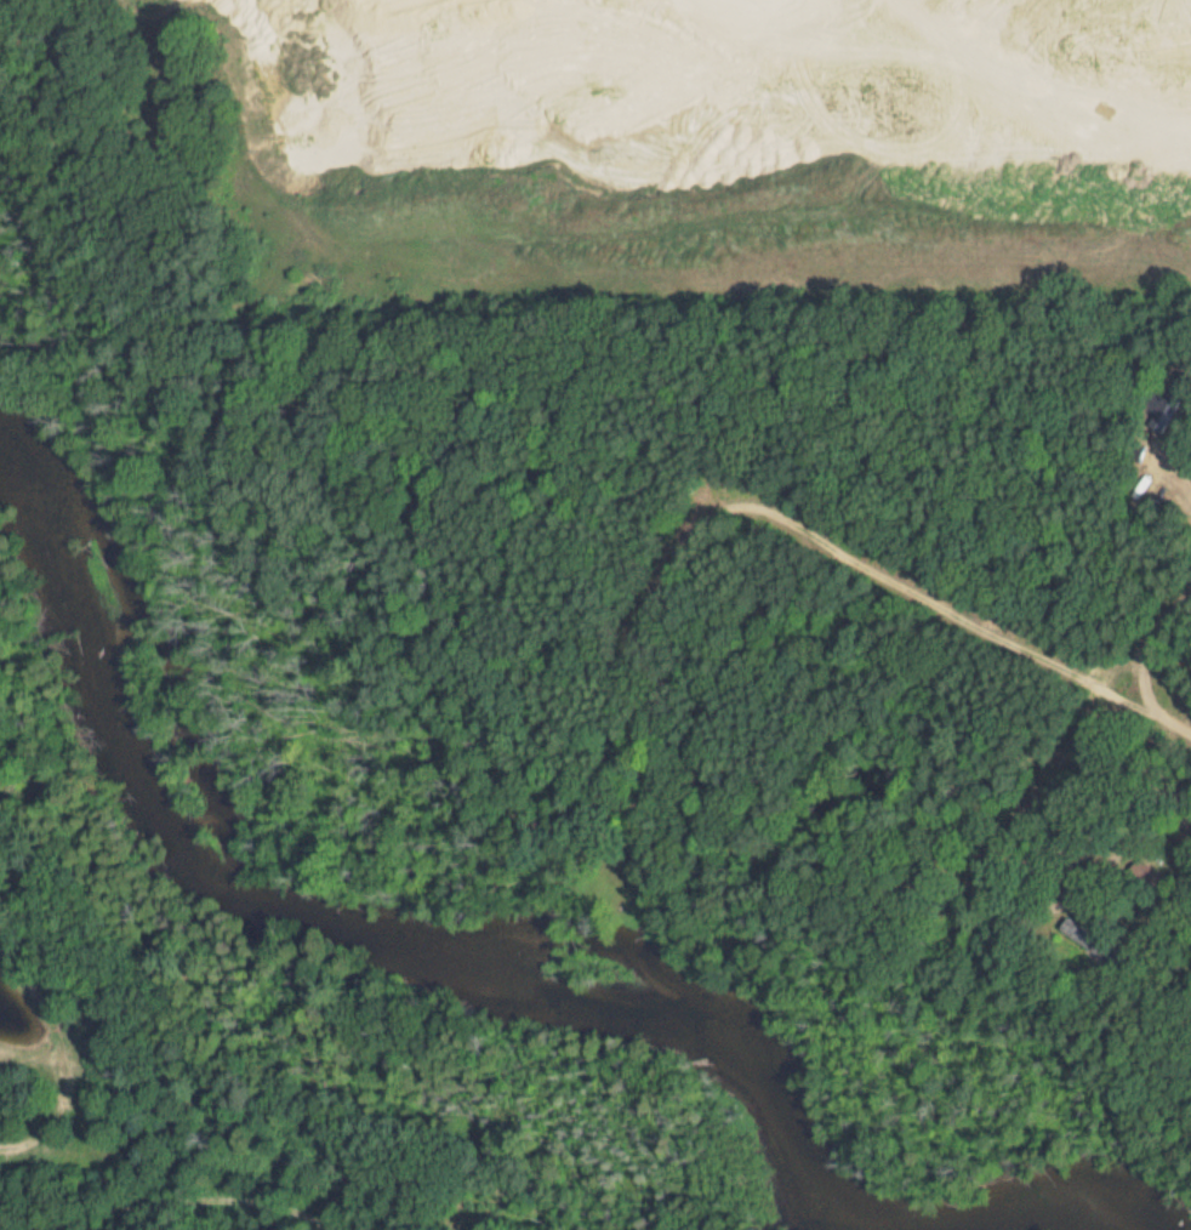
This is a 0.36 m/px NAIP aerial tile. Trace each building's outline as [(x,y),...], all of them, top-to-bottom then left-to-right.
[(1190,378),(1177,370),(1146,426),(1160,434),(1190,378)] [(1165,879),(1139,856),(1122,874),(1149,898),(1165,879)]
